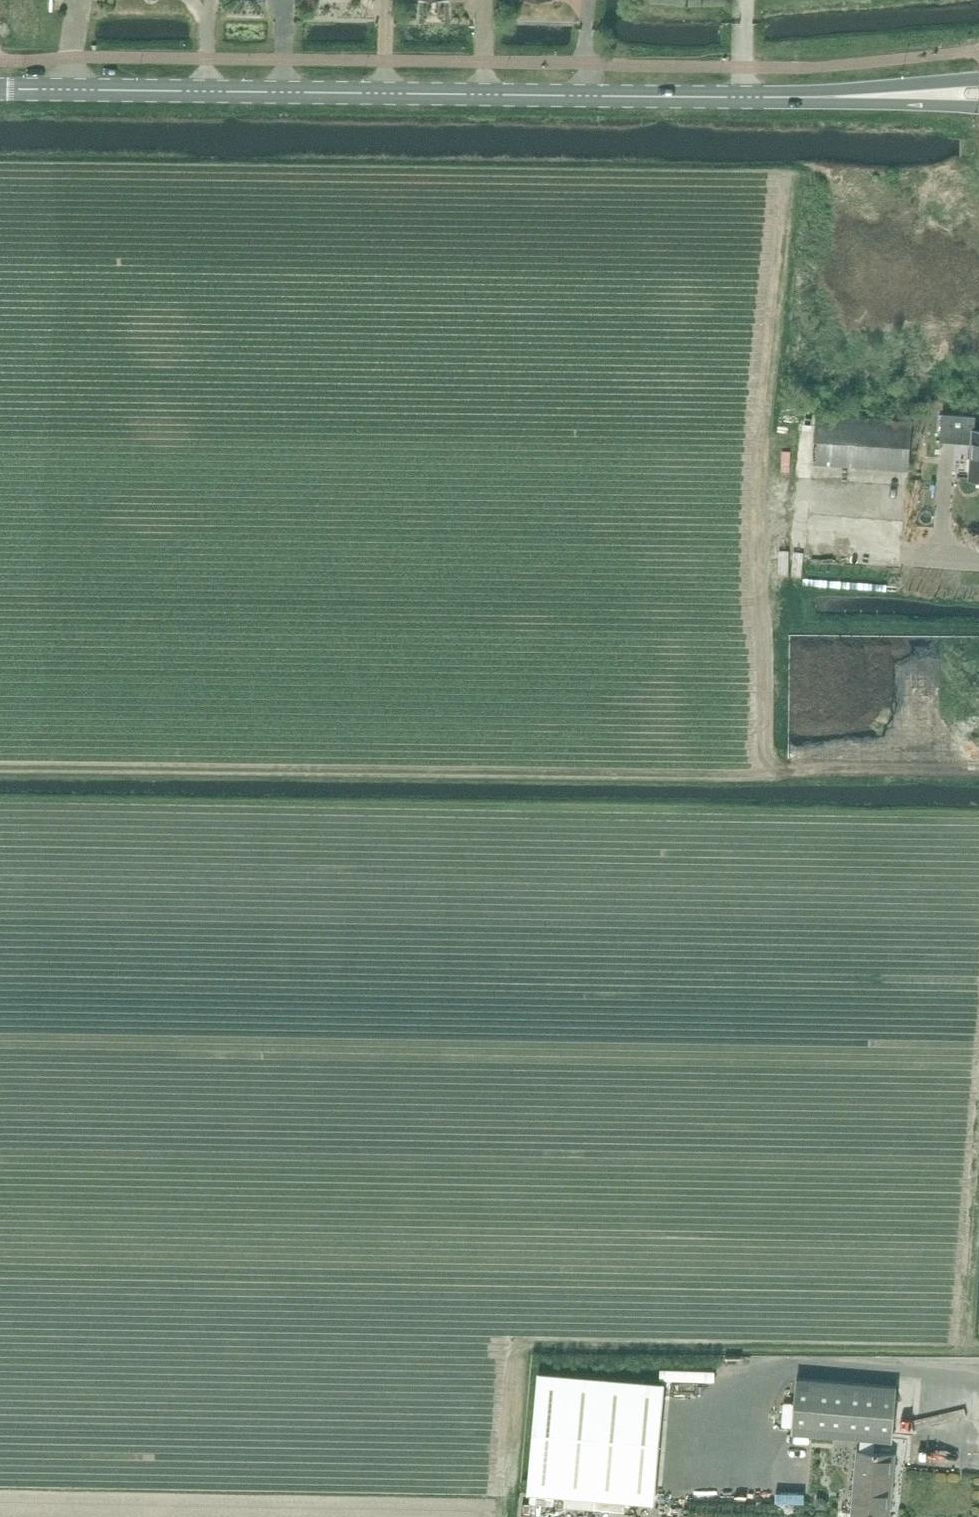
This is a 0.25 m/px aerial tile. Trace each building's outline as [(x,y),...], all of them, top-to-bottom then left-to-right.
[(421,14),(420,0),(410,0),(405,0),(406,15),(421,14)] [(907,469),(912,421),(816,413),(812,461),(907,469)] [(974,416),(943,414),(941,440),(972,443),(970,478),(978,479),(978,430),(974,429),(975,416),(974,416)] [(663,1381),(589,1375),(539,1371),(528,1491),(653,1501),(663,1381)] [(897,1386),(797,1377),(792,1434),(862,1439),(861,1451),(857,1450),(854,1494),(858,1494),(857,1513),(852,1513),(852,1515),(885,1516),(890,1516),(893,1482),(888,1481),(889,1469),(894,1470),(895,1453),(875,1452),(876,1440),(892,1441),(897,1386)]
